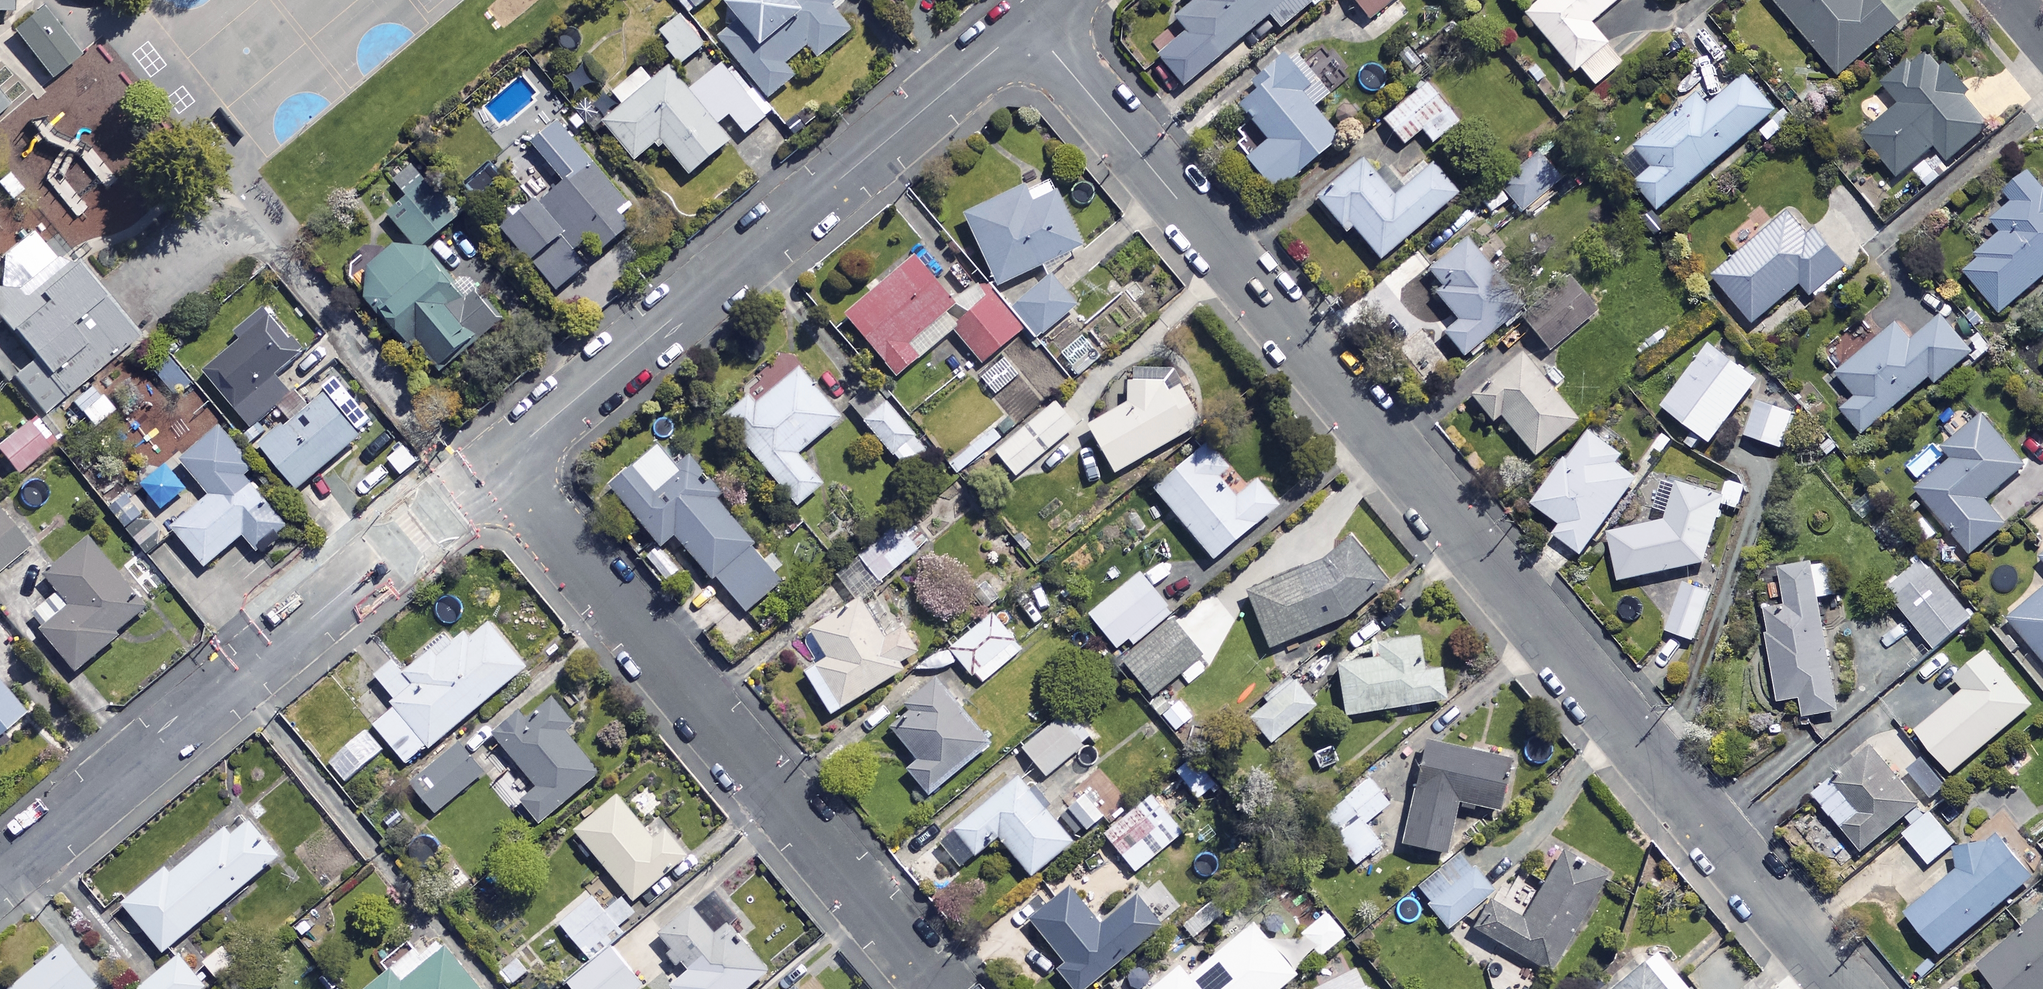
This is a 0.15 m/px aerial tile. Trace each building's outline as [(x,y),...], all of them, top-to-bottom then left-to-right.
[(12,10),(12,0),(0,0),(0,10),(12,10)] [(690,11),(704,0),(681,0),(690,11)] [(717,3),(734,23),(715,38),(766,100),(793,78),(783,65),(806,45),(816,58),(849,31),(830,8),(840,0),(721,0),(717,3)] [(1179,87),(1227,47),(1235,57),(1248,47),(1239,36),(1265,14),(1277,28),(1311,0),(1189,0),(1170,16),(1184,33),(1155,58),(1179,87)] [(1367,20),(1390,0),(1350,0),(1367,20)] [(1572,72),(1577,68),(1592,86),(1620,62),(1587,23),(1614,0),(1538,0),(1522,13),(1572,72)] [(1836,75),(1896,24),(1876,0),(1772,0),(1836,75)] [(12,29),(53,78),(82,54),(41,5),(12,29)] [(704,44),(680,14),(654,35),(678,65),(704,44)] [(1909,166),(1927,186),(1951,165),(1948,161),(1988,125),(1963,96),(1966,93),(1922,43),(1879,82),(1898,104),(1862,137),(1897,177),(1909,166)] [(672,76),(655,56),(610,93),(621,105),(600,122),(631,160),(656,139),(686,175),(727,141),(714,125),(726,114),(743,134),(767,114),(709,45),(672,76)] [(1334,138),(1310,110),(1330,93),(1301,59),(1290,68),(1282,59),(1232,102),(1293,174),(1334,138)] [(1633,127),(1643,139),(1634,147),(1651,167),(1633,182),(1656,210),(1775,109),(1745,74),(1706,107),(1696,94),(1657,127),(1647,115),(1633,127)] [(1455,123),(1423,85),(1380,121),(1402,146),(1419,131),(1431,144),(1455,123)] [(0,91),(0,109),(9,102),(0,91)] [(635,215),(551,122),(525,145),(531,151),(489,189),(511,213),(495,227),(526,261),(556,233),(583,262),(635,215)] [(1561,176),(1537,151),(1499,188),(1522,213),(1561,176)] [(1381,165),(1371,173),(1360,160),(1314,198),(1342,231),(1349,226),(1376,258),(1454,193),(1428,162),(1400,186),(1381,165)] [(2033,164),(2003,190),(2013,201),(1992,219),(2003,232),(1962,267),(2001,313),(2042,277),(2042,176),(2033,164)] [(454,218),(410,165),(391,182),(406,199),(387,216),(416,250),(454,218)] [(0,176),(0,196),(8,205),(24,191),(6,170),(0,176)] [(1057,191),(1054,192),(1048,179),(1021,192),(1019,187),(960,214),(994,286),(1082,244),(1057,191)] [(1807,231),(1789,211),(1712,276),(1752,323),(1800,283),(1816,302),(1850,273),(1811,228),(1807,231)] [(461,301),(401,235),(350,282),(436,377),(495,324),(468,295),(461,301)] [(1519,307),(1462,239),(1425,270),(1441,288),(1433,294),(1455,320),(1440,332),(1460,356),(1519,307)] [(910,251),(839,309),(894,377),(952,330),(978,363),(1022,327),(992,289),(961,314),(910,251)] [(134,337),(75,262),(0,321),(30,359),(9,376),(38,413),(134,337)] [(1073,308),(1045,274),(1008,305),(1036,339),(1073,308)] [(1591,313),(1566,283),(1519,322),(1545,351),(1591,313)] [(301,354),(261,309),(233,333),(239,340),(202,373),(249,426),(288,392),(275,377),(301,354)] [(1972,352),(1941,315),(1913,339),(1898,322),(1836,375),(1856,398),(1840,411),(1861,435),(1929,378),(1934,384),(1972,352)] [(1101,357),(1085,336),(1060,355),(1076,376),(1101,357)] [(1757,381),(1709,345),(1662,408),(1709,444),(1757,381)] [(148,364),(168,390),(185,376),(166,350),(148,364)] [(1004,352),(980,374),(1000,396),(1024,374),(1004,352)] [(1573,421),(1518,355),(1468,397),(1489,423),(1497,416),(1531,457),(1573,421)] [(2035,364),(2042,374),(2042,357),(2035,364)] [(1104,412),(1080,428),(1111,475),(1199,417),(1168,370),(1129,367),(1129,379),(1117,377),(1098,401),(1104,412)] [(837,418),(795,370),(754,405),(747,396),(719,420),(794,507),(820,485),(794,456),(837,418)] [(975,379),(920,426),(958,471),(999,436),(987,423),(1002,411),(975,379)] [(91,384),(68,403),(91,429),(113,410),(91,384)] [(925,446),(873,390),(852,409),(904,465),(925,446)] [(356,436),(320,394),(308,405),(296,391),(277,407),(289,421),(258,447),(294,489),(356,436)] [(1074,427),(1053,402),(993,453),(1013,477),(1074,427)] [(1795,416),(1756,402),(1744,437),(1783,451),(1795,416)] [(2025,466),(1982,414),(1943,446),(1954,458),(1916,489),(1970,554),(2006,524),(1985,499),(2025,466)] [(23,424),(0,444),(0,459),(10,471),(41,445),(23,424)] [(251,469),(216,427),(177,461),(207,497),(169,529),(202,568),(240,536),(252,550),(284,523),(244,475),(251,469)] [(1623,454),(1590,431),(1571,460),(1567,457),(1534,504),(1561,523),(1554,534),(1582,553),(1636,476),(1617,463),(1623,454)] [(678,471),(657,445),(609,486),(658,546),(673,533),(711,579),(715,576),(745,611),(782,580),(686,464),(678,471)] [(1224,471),(1203,445),(1150,489),(1209,560),(1275,506),(1253,479),(1232,497),(1216,478),(1224,471)] [(183,491),(164,467),(142,485),(161,508),(183,491)] [(1721,490),(1675,479),(1663,516),(1608,533),(1616,582),(1703,565),(1726,502),(1740,508),(1749,483),(1726,475),(1721,490)] [(0,520),(0,568),(24,548),(0,520)] [(893,527),(855,556),(875,582),(913,552),(893,527)] [(43,574),(57,591),(35,609),(47,624),(40,629),(73,671),(116,636),(113,632),(143,608),(87,539),(43,574)] [(1361,547),(1245,586),(1245,595),(1265,647),(1349,614),(1375,587),(1361,547)] [(1971,617),(1922,559),(1884,591),(1933,649),(1971,617)] [(1828,560),(1780,568),(1782,581),(1769,583),(1773,607),(1763,608),(1777,701),(1800,697),(1803,716),(1836,711),(1818,597),(1833,595),(1828,560)] [(1086,614),(1114,649),(1124,641),(1128,646),(1169,613),(1137,572),(1086,614)] [(1681,584),(1667,631),(1678,635),(1672,654),(1689,660),(1709,593),(1681,584)] [(897,660),(913,649),(874,587),(807,630),(824,658),(801,672),(827,713),(902,666),(897,660)] [(2008,618),(2042,659),(2042,589),(2008,618)] [(1020,649),(990,614),(947,650),(977,685),(1020,649)] [(1199,657),(1170,620),(1119,660),(1149,697),(1199,657)] [(521,666),(484,622),(465,637),(455,625),(400,672),(389,659),(371,674),(395,703),(370,724),(403,764),(521,666)] [(1420,672),(1415,639),(1369,647),(1371,661),(1334,667),(1342,717),(1443,701),(1438,669),(1420,672)] [(2029,705),(1982,649),(1950,676),(1962,690),(1913,731),(1948,773),(2029,705)] [(987,744),(932,678),(903,702),(913,713),(891,731),(915,761),(904,770),(925,795),(987,744)] [(1313,707),(1292,682),(1247,720),(1268,745),(1313,707)] [(575,723),(553,697),(529,717),(523,710),(491,737),(535,789),(518,802),(537,824),(598,773),(564,732),(575,723)] [(12,712),(0,698),(0,723),(12,712)] [(1193,716),(1177,700),(1160,717),(1176,733),(1193,716)] [(1079,748),(1056,720),(1020,749),(1042,777),(1079,748)] [(1919,761),(1893,729),(1813,795),(1860,852),(1921,802),(1900,776),(1919,761)] [(379,749),(362,730),(326,761),(342,781),(379,749)] [(1506,758),(1423,742),(1404,844),(1443,851),(1452,802),(1497,811),(1506,758)] [(480,772),(457,744),(410,784),(433,812),(480,772)] [(1945,789),(1922,760),(1908,771),(1931,800),(1945,789)] [(1069,842),(1015,777),(950,830),(972,856),(995,837),(1027,876),(1069,842)] [(1386,803),(1365,778),(1315,820),(1353,865),(1378,843),(1362,824),(1386,803)] [(1101,815),(1082,793),(1065,807),(1084,829),(1101,815)] [(643,831),(612,794),(570,829),(629,900),(686,851),(658,818),(643,831)] [(1180,833),(1150,796),(1102,835),(1132,872),(1180,833)] [(277,857),(241,813),(170,872),(166,867),(120,904),(161,953),(277,857)] [(1954,844),(1930,813),(1903,835),(1927,866),(1954,844)] [(2031,876),(1991,828),(1954,855),(1956,870),(1905,913),(1938,953),(2031,876)] [(1490,891),(1456,852),(1412,890),(1446,929),(1490,891)] [(1601,882),(1558,856),(1522,918),(1491,901),(1475,928),(1549,972),(1601,882)] [(1066,889),(1027,920),(1063,965),(1055,971),(1069,988),(1081,988),(1169,918),(1144,888),(1096,926),(1066,889)] [(556,922),(589,958),(623,928),(618,923),(631,910),(617,895),(601,909),(587,894),(556,922)] [(690,910),(654,941),(677,967),(660,980),(668,988),(743,988),(763,972),(728,931),(717,941),(690,910)] [(1342,936),(1323,913),(1299,933),(1318,956),(1342,936)] [(1977,967),(1995,988),(2042,988),(2042,914),(1977,967)] [(1249,923),(1205,959),(1180,929),(1159,946),(1175,965),(1146,988),(1274,988),(1292,974),(1249,923)] [(432,936),(364,988),(473,988),(432,936)] [(60,946),(8,988),(93,988),(95,988),(60,946)] [(236,963),(223,946),(202,962),(215,979),(236,963)] [(612,946),(567,982),(573,988),(635,988),(642,983),(612,946)] [(1604,988),(1687,988),(1651,948),(1604,988)] [(181,953),(137,988),(201,988),(207,984),(181,953)] [(526,970),(513,955),(495,971),(508,985),(526,970)] [(1357,977),(1334,988),(1363,988),(1357,977)]
